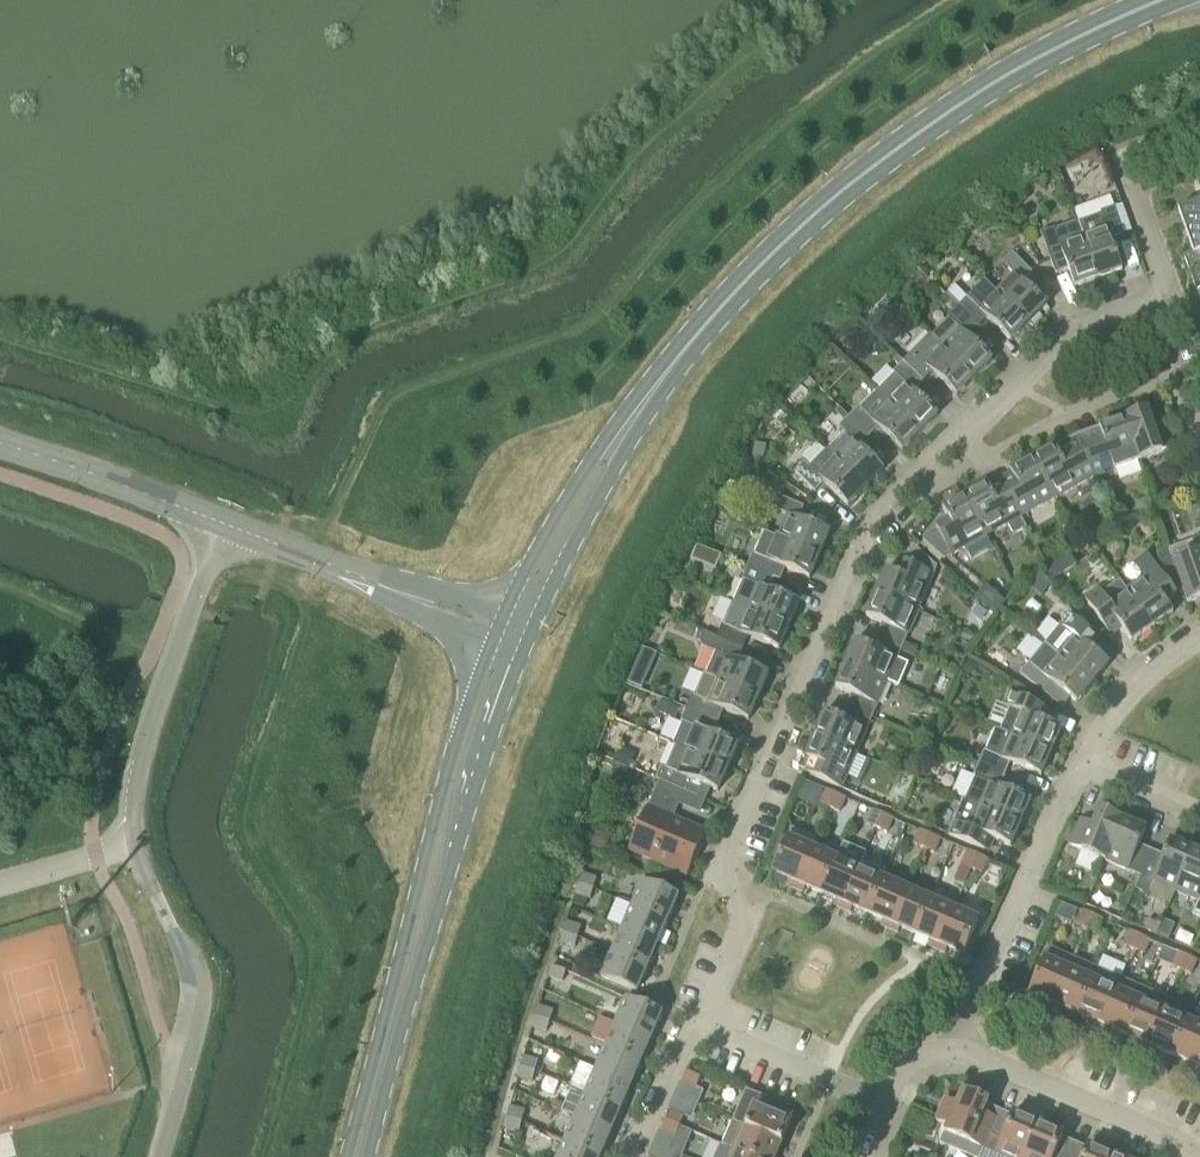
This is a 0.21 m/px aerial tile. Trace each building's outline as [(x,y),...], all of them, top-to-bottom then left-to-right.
[(1199,203),(1178,210),(1193,253),(1184,256),(1199,302),(1199,203)] [(1101,215),(1078,223),(1098,280),(1122,271),(1111,239),(1123,235),(1114,208),(1101,213),(1101,215)] [(1078,223),(1055,231),(1054,229),(1041,234),(1055,274),(1068,270),(1074,288),(1098,280),(1078,223)] [(1013,274),(996,292),(1029,324),(1047,306),(1023,282),(1032,273),(1012,253),(1001,263),(1013,274)] [(985,281),(968,298),(967,297),(957,308),(977,328),(987,318),(1011,342),(1029,324),(996,292),(985,281)] [(949,319),(932,336),(932,337),(975,379),(992,361),(968,337),(977,328),(957,308),(947,318),(949,319)] [(930,334),(903,362),(923,383),(933,373),(957,397),(975,379),(932,337),(932,336),(930,334)] [(895,374),(878,391),(920,434),(938,416),(914,392),(923,383),(903,362),(898,358),(894,362),(899,366),(893,372),(895,374)] [(858,408),(849,417),(869,437),(878,428),(902,452),(920,434),(878,391),(860,409),(859,409),(858,408)] [(840,409),(836,413),(845,421),(849,417),(840,409)] [(1123,419),(1138,462),(1175,449),(1165,422),(1153,427),(1147,410),(1123,419)] [(844,432),(827,450),(866,489),(884,471),(860,447),(869,437),(849,417),(845,421),(839,427),(844,432)] [(1123,419),(1076,435),(1095,478),(1101,475),(1138,462),(1123,419)] [(1076,435),(1032,459),(1054,499),(1088,481),(1095,478),(1076,435)] [(755,442),(752,458),(761,460),(765,444),(755,442)] [(827,450),(809,467),(804,462),(794,472),(815,492),(824,483),(848,507),(866,489),(827,450)] [(1054,499),(1032,459),(1010,472),(1018,487),(1007,493),(1020,518),(1054,499)] [(987,484),(965,497),(987,537),(1008,525),(1013,535),(1026,528),(1020,518),(1007,493),(995,499),(987,484)] [(778,538),(820,556),(830,533),(798,519),(804,507),(778,496),(772,509),(787,516),(778,538)] [(939,530),(941,534),(926,542),(946,559),(987,537),(965,497),(942,509),(951,524),(939,530)] [(765,533),(755,555),(753,554),(747,567),(773,578),(778,566),(810,579),(820,556),(778,538),(765,533)] [(1168,550),(1188,604),(1199,600),(1199,538),(1168,550)] [(696,545),(690,559),(701,564),(707,549),(696,545)] [(886,570),(876,594),(918,612),(937,569),(918,551),(911,567),(907,565),(902,577),(886,570)] [(1127,590),(1126,591),(1152,628),(1173,614),(1165,602),(1176,594),(1148,555),(1136,563),(1146,577),(1127,590)] [(1060,573),(1053,562),(1044,567),(1051,579),(1060,573)] [(744,581),(734,603),(789,627),(799,604),(774,593),(775,589),(773,585),(771,584),(773,578),(747,567),(741,580),(744,581)] [(1049,585),(1039,576),(1030,587),(1040,595),(1049,585)] [(1103,594),(1109,603),(1106,605),(1096,591),(1085,600),(1112,638),(1123,630),(1131,643),(1152,628),(1126,591),(1127,590),(1121,581),(1103,594)] [(918,612),(876,594),(866,617),(882,624),(877,636),(903,647),(918,612)] [(722,625),(716,638),(743,649),(748,637),(779,650),(789,627),(734,603),(724,626),(722,625)] [(927,638),(937,617),(920,609),(910,630),(927,638)] [(1069,614),(1045,644),(1058,655),(1093,684),(1109,664),(1088,647),(1097,637),(1069,614)] [(716,638),(703,632),(699,641),(702,647),(715,653),(706,674),(706,675),(759,698),(769,675),(737,661),(743,649),(716,638)] [(1019,649),(1032,659),(1043,643),(1030,633),(1019,649)] [(856,641),(846,665),(887,683),(899,688),(909,664),(898,659),(903,647),(877,636),(871,648),(856,641)] [(1045,644),(1029,663),(1020,674),(1042,692),(1051,682),(1077,703),(1093,684),(1058,655),(1045,644)] [(963,671),(973,677),(980,666),(969,660),(963,671)] [(887,683),(846,665),(835,688),(851,695),(846,707),(872,718),(887,683)] [(633,670),(627,683),(642,689),(647,677),(633,670)] [(704,673),(693,696),(692,696),(686,709),(712,720),(718,708),(749,721),(759,698),(706,675),(706,674),(704,673)] [(1009,709),(1000,731),(1051,753),(1061,730),(1044,722),(1049,710),(1009,693),(1003,706),(1009,709)] [(675,716),(680,706),(662,698),(657,708),(675,716)] [(825,712),(815,736),(857,753),(872,718),(846,707),(841,719),(825,712)] [(680,722),(683,723),(673,746),(676,747),(676,746),(728,769),(738,746),(707,732),(712,720),(686,709),(680,722)] [(984,751),(978,764),(1005,775),(1010,763),(1041,777),(1051,753),(1000,731),(995,729),(985,751),(984,751)] [(806,759),(801,771),(815,778),(818,779),(842,789),(847,777),(859,782),(869,759),(857,753),(815,736),(805,759),(806,759)] [(676,747),(666,769),(661,766),(655,780),(660,781),(680,790),(697,798),(703,785),(718,792),(728,769),(676,746),(676,747)] [(619,749),(614,762),(626,767),(632,754),(619,749)] [(973,777),(975,778),(965,801),(1021,824),(1031,801),(1000,787),(1005,775),(978,764),(973,777)] [(902,774),(894,793),(905,797),(912,778),(902,774)] [(680,790),(660,781),(648,808),(647,807),(629,851),(687,876),(694,860),(696,861),(701,849),(699,848),(706,832),(668,816),(680,790)] [(818,803),(824,789),(815,786),(804,781),(798,795),(818,803)] [(835,795),(826,790),(820,804),(829,809),(835,795)] [(845,799),(835,795),(829,809),(839,813),(845,799)] [(963,800),(948,835),(974,846),(984,850),(989,853),(994,840),(1011,847),(1021,824),(965,801),(963,800)] [(1081,820),(1078,826),(1071,822),(1062,841),(1070,845),(1069,846),(1105,862),(1123,820),(1100,810),(1093,825),(1081,820)] [(877,829),(883,815),(873,811),(867,825),(877,829)] [(893,819),(883,815),(877,829),(887,833),(893,819)] [(1123,820),(1105,862),(1140,877),(1152,851),(1139,845),(1146,830),(1123,820)] [(792,828),(772,873),(789,880),(786,886),(795,889),(812,848),(816,839),(792,828)] [(924,849),(930,835),(920,831),(914,845),(924,849)] [(597,835),(590,850),(604,857),(611,841),(597,835)] [(930,835),(924,849),(934,853),(940,839),(930,835)] [(1152,851),(1140,877),(1135,890),(1148,896),(1154,883),(1176,892),(1194,850),(1170,840),(1164,856),(1152,851)] [(836,858),(821,894),(836,901),(834,906),(842,909),(860,869),(865,856),(842,845),(836,858)] [(836,858),(812,848),(795,889),(803,893),(805,887),(821,894),(836,858)] [(1194,850),(1176,892),(1198,902),(1192,915),(1199,918),(1199,853),(1194,850)] [(971,870),(977,856),(968,851),(962,865),(971,870)] [(987,860),(977,856),(971,870),(981,874),(987,860)] [(860,869),(842,909),(850,913),(853,908),(868,914),(883,879),(860,869)] [(582,875),(578,885),(593,889),(596,879),(582,875)] [(907,889),(883,879),(868,914),(883,921),(881,926),(889,930),(907,889)] [(643,881),(632,905),(668,921),(678,896),(643,881)] [(578,885),(572,904),(585,908),(588,899),(590,900),(593,889),(578,885)] [(931,899),(907,889),(889,930),(898,933),(900,928),(915,935),(931,899)] [(954,910),(931,899),(915,935),(930,941),(928,947),(937,950),(954,910)] [(618,900),(608,922),(622,928),(622,929),(657,945),(668,921),(632,905),(618,900)] [(954,910),(937,950),(945,954),(947,949),(964,956),(979,920),(954,910)] [(1124,911),(1121,919),(1129,922),(1133,915),(1124,911)] [(1087,930),(1093,916),(1083,912),(1077,926),(1087,930)] [(1093,916),(1087,930),(1097,934),(1103,920),(1093,916)] [(1163,921),(1157,935),(1167,940),(1173,926),(1163,921)] [(578,938),(581,928),(566,923),(563,933),(578,938)] [(622,929),(612,953),(647,968),(657,945),(622,929)] [(1134,950),(1140,936),(1130,932),(1124,946),(1134,950)] [(578,938),(563,933),(560,944),(574,948),(578,938)] [(1150,941),(1140,936),(1134,950),(1144,955),(1150,941)] [(1049,948),(1045,958),(1029,994),(1046,1001),(1043,1006),(1051,1010),(1074,959),(1049,948)] [(647,968),(612,953),(601,978),(637,993),(647,968)] [(1181,971),(1187,957),(1178,953),(1171,967),(1181,971)] [(1097,969),(1077,1015),(1093,1022),(1090,1027),(1099,1030),(1121,980),(1126,968),(1102,957),(1097,969)] [(1187,957),(1181,971),(1191,975),(1197,961),(1187,957)] [(1074,959),(1051,1010),(1060,1014),(1062,1009),(1077,1015),(1097,969),(1074,959)] [(562,982),(566,972),(551,967),(548,977),(562,982)] [(1144,990),(1121,980),(1099,1030),(1107,1034),(1109,1029),(1125,1035),(1144,990)] [(1144,990),(1125,1035),(1140,1042),(1138,1047),(1146,1051),(1164,1010),(1168,1000),(1144,990)] [(626,998),(616,1023),(651,1038),(662,1014),(626,998)] [(553,1012),(538,1007),(535,1017),(550,1022),(553,1012)] [(1164,1010),(1146,1051),(1154,1055),(1157,1049),(1172,1056),(1187,1021),(1164,1010)] [(595,1037),(607,1039),(611,1019),(599,1016),(595,1037)] [(550,1022),(535,1017),(532,1028),(546,1032),(550,1022)] [(1172,1056),(1187,1062),(1185,1068),(1193,1071),(1199,1056),(1199,1026),(1187,1021),(1172,1056)] [(651,1038),(616,1023),(606,1047),(641,1062),(651,1038)] [(606,1047),(595,1070),(631,1086),(641,1062),(606,1047)] [(535,1072),(538,1061),(523,1058),(520,1068),(535,1072)] [(535,1072),(520,1068),(518,1078),(532,1082),(535,1072)] [(683,1081),(682,1082),(696,1088),(700,1078),(703,1072),(694,1068),(691,1074),(686,1072),(683,1081)] [(595,1070),(585,1094),(621,1109),(631,1086),(595,1070)] [(746,1090),(733,1121),(782,1143),(793,1118),(780,1112),(782,1106),(746,1090)] [(996,1119),(984,1113),(989,1102),(963,1091),(957,1105),(945,1099),(936,1121),(947,1126),(940,1144),(970,1156),(980,1156),(996,1119)] [(585,1094),(575,1118),(611,1133),(621,1109),(585,1094)] [(510,1108),(507,1118),(522,1122),(524,1112),(510,1108)] [(665,1121),(679,1127),(684,1117),(670,1111),(665,1121)] [(980,1156),(1024,1156),(1039,1124),(1014,1113),(1009,1124),(996,1119),(980,1156)] [(522,1122),(507,1118),(504,1129),(519,1132),(522,1122)] [(575,1118),(565,1141),(600,1156),(611,1133),(575,1118)] [(679,1127),(665,1121),(661,1131),(675,1137),(679,1127)] [(782,1143),(733,1121),(723,1145),(750,1156),(776,1156),(782,1143)] [(1039,1124),(1024,1156),(1069,1156),(1071,1151),(1058,1146),(1063,1134),(1039,1124)] [(565,1141),(558,1156),(600,1156),(565,1141)] [(717,1156),(750,1156),(723,1145),(717,1156)] [(1071,1151),(1069,1156),(1113,1156),(1114,1156),(1089,1145),(1084,1156),(1071,1151)]
